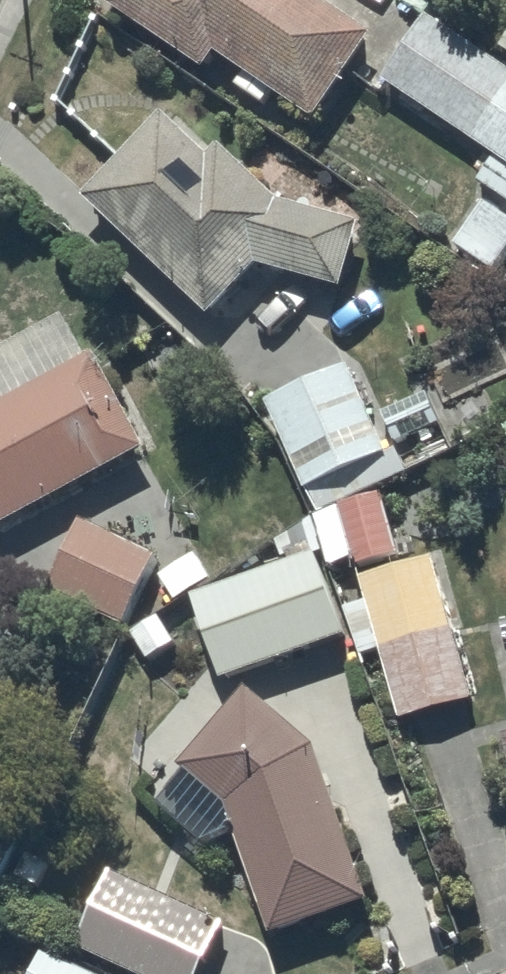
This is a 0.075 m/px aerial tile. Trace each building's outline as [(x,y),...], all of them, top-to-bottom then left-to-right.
[(314,127),(372,44),(309,0),(117,0),(109,12),(205,78),(218,60),(314,127)] [(427,21),(383,87),(495,163),(479,188),(505,206),(505,73),(427,21)] [(83,206),(209,323),(259,271),(342,296),(361,231),(282,207),(219,149),(208,161),(164,119),(83,206)] [(455,253),(492,279),(505,260),(505,219),(487,206),(455,253)] [(148,456),(97,363),(0,415),(0,536),(148,456)] [(351,373),(266,410),(306,499),(312,497),(320,516),(418,473),(409,451),(389,459),(351,373)] [(315,522),(331,571),(355,564),(359,577),(401,564),(381,502),(315,522)] [(82,529),(47,599),(122,635),(156,565),(82,529)] [(405,726),(476,704),(432,561),(361,583),(405,726)] [(194,603),(223,689),(346,648),(318,562),(194,603)] [(235,837),(274,944),(371,911),(318,755),(249,695),(179,776),(186,782),(158,814),(206,855),(235,837)] [(23,853),(0,842),(0,903),(23,853)] [(76,955),(116,973),(204,973),(226,928),(113,875),(76,955)] [(37,973),(79,973),(45,958),(37,973)]
